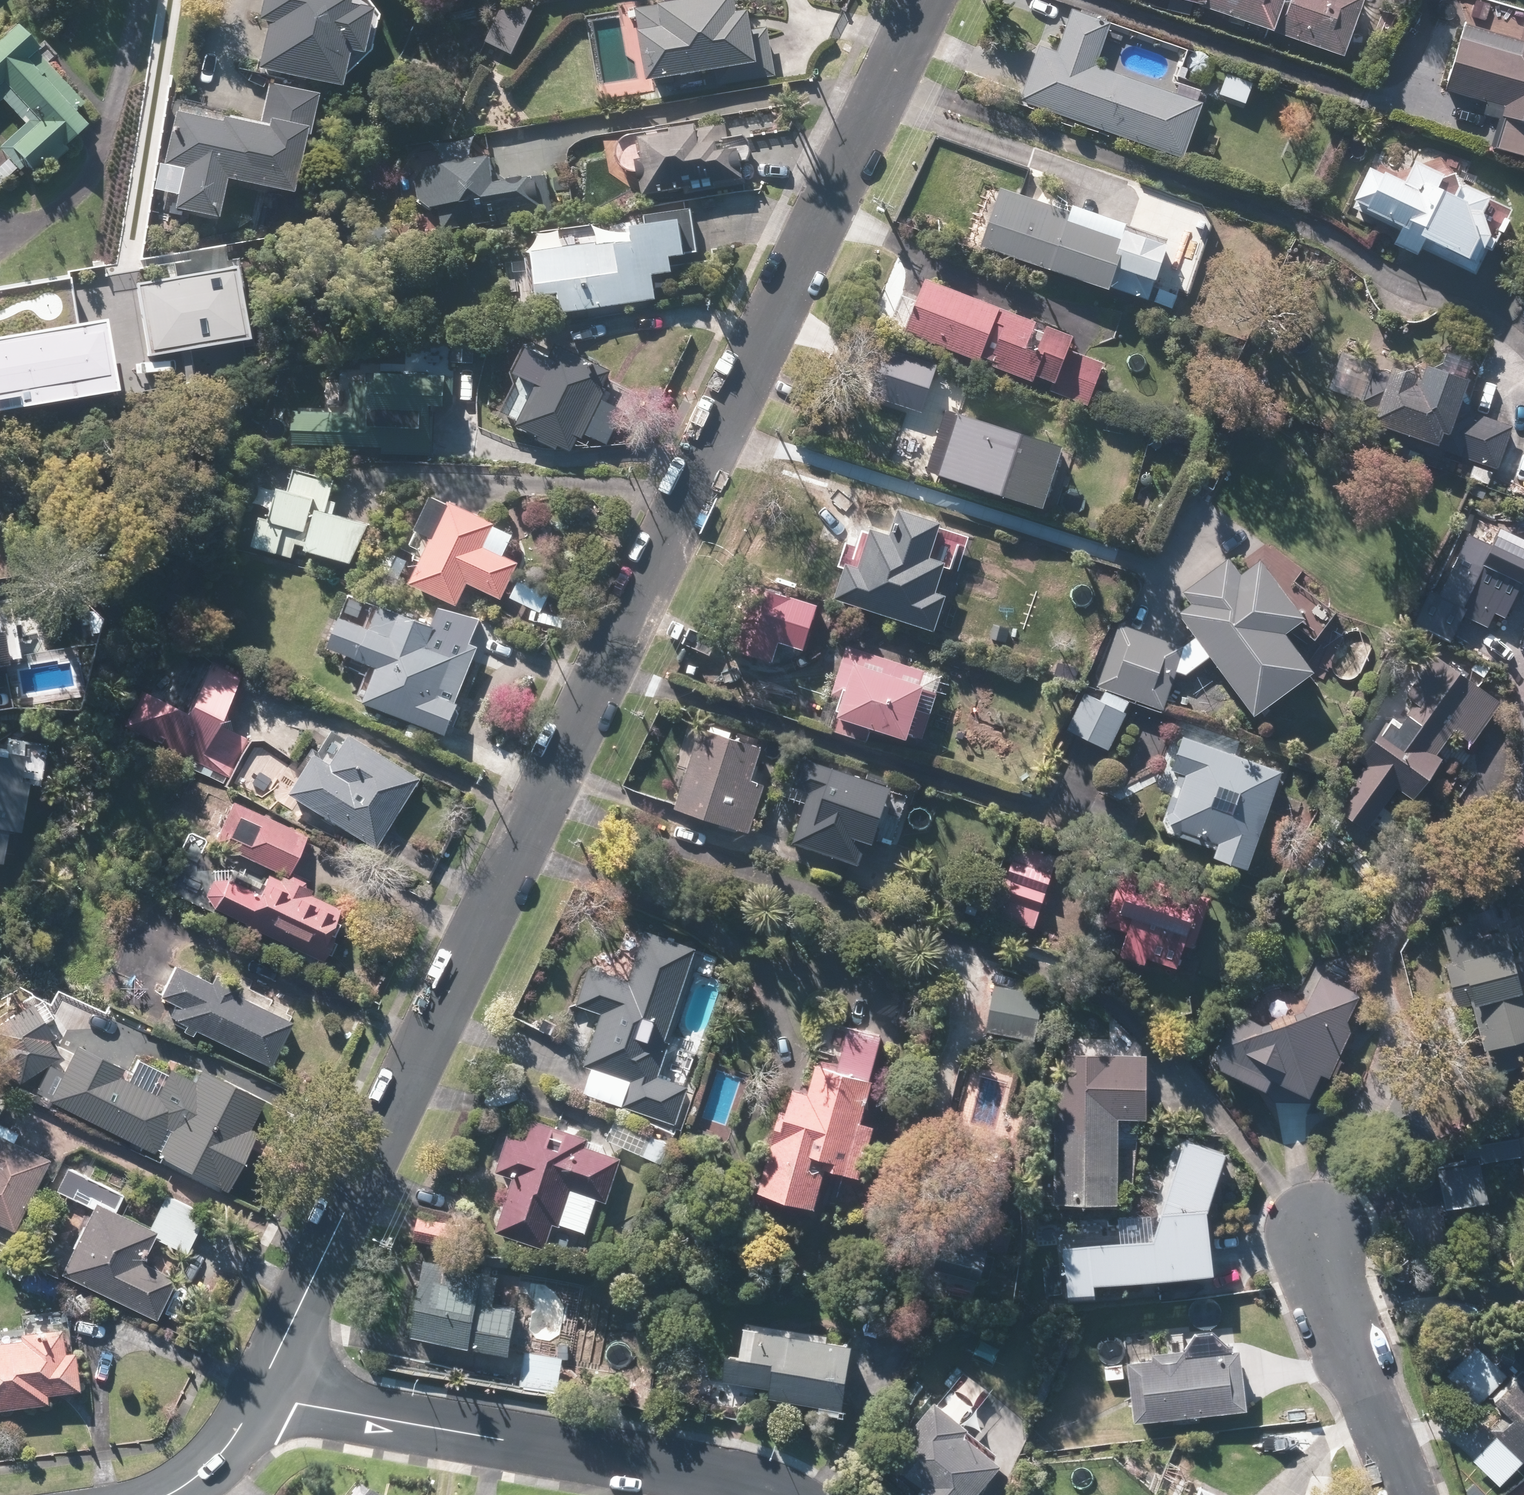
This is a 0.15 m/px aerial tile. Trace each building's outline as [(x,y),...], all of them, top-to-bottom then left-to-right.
[(257,23),(268,25),(258,73),(339,90),(346,56),(364,59),(373,12),(352,8),(353,0),(262,0),(257,23)] [(739,0),(679,0),(680,5),(639,12),(651,85),(761,66),(752,13),(741,14),(739,0)] [(1346,60),(1366,0),(1165,0),(1346,60)] [(513,55),(532,17),(507,4),(488,42),(513,55)] [(1058,47),(1041,41),(1020,102),(1183,159),(1203,105),(1099,68),(1114,25),(1071,10),(1058,47)] [(1523,157),(1523,37),(1463,20),(1443,91),(1505,109),(1494,149),(1523,157)] [(67,149),(88,129),(73,113),(83,104),(11,25),(0,36),(0,105),(6,100),(27,123),(0,147),(0,152),(11,164),(0,174),(0,210),(67,149)] [(300,195),(315,96),(264,88),(259,123),(176,110),(168,167),(183,169),(176,212),(222,219),(228,184),(300,195)] [(733,124),(639,139),(648,196),(743,180),(733,124)] [(1414,168),(1377,155),(1352,208),(1399,229),(1391,245),(1415,256),(1423,240),(1471,263),(1484,235),(1466,198),(1438,187),(1449,156),(1422,146),(1414,168)] [(432,238),(539,218),(532,182),(496,189),(491,161),(420,174),(432,238)] [(979,246),(1172,315),(1181,291),(1158,282),(1170,250),(999,188),(979,246)] [(560,300),(563,317),(657,304),(654,278),(674,275),(672,261),(688,259),(682,214),(532,235),(541,302),(560,300)] [(147,270),(164,354),(246,337),(229,254),(147,270)] [(121,379),(107,279),(0,294),(0,396),(121,379)] [(1074,336),(926,279),(920,296),(901,289),(885,331),(1088,409),(1105,363),(1069,349),(1074,336)] [(519,380),(499,419),(575,458),(618,374),(534,331),(511,376),(519,380)] [(1379,360),(1340,349),(1328,393),(1367,404),(1379,360)] [(1465,377),(1405,357),(1381,426),(1441,446),(1465,377)] [(380,454),(433,456),(435,411),(449,412),(451,377),(294,371),(291,444),(380,447),(380,454)] [(1514,427),(1463,411),(1449,456),(1500,472),(1514,427)] [(955,413),(935,474),(1046,510),(1066,448),(955,413)] [(251,546),(312,565),(315,553),(356,566),(369,523),(328,511),(337,480),(292,466),(285,487),(271,483),(251,546)] [(486,548),(498,526),(452,503),(410,584),(456,608),(468,583),(500,599),(518,564),(486,548)] [(929,559),(940,526),(900,513),(896,524),(871,516),(854,567),(846,565),(835,600),(934,632),(945,598),(935,595),(945,564),(929,559)] [(1504,618),(1522,583),(1523,584),(1523,548),(1497,534),(1491,546),(1468,534),(1419,627),(1450,644),(1465,616),(1486,627),(1475,645),(1523,675),(1523,631),(1504,618)] [(1133,628),(1120,624),(1094,696),(1080,691),(1065,734),(1114,751),(1133,697),(1163,708),(1173,680),(1213,658),(1255,715),(1315,671),(1288,634),(1306,621),(1259,557),(1241,570),(1235,561),(1133,628)] [(96,645),(86,585),(0,600),(0,668),(10,667),(8,660),(96,645)] [(792,648),(804,602),(763,592),(751,638),(792,648)] [(343,618),(330,649),(376,668),(363,701),(447,736),(485,645),(380,602),(369,629),(343,618)] [(908,738),(927,671),(909,666),(913,652),(852,634),(829,715),(837,717),(832,733),(869,743),(873,728),(908,738)] [(159,637),(120,724),(199,759),(237,672),(159,637)] [(1413,803),(1446,759),(1438,753),(1455,729),(1473,743),(1501,706),(1434,656),(1326,802),(1363,830),(1394,788),(1413,803)] [(673,808),(749,834),(766,784),(751,779),(761,749),(700,729),(673,808)] [(416,779),(342,732),(323,761),(309,752),(283,793),(372,849),(416,779)] [(1181,773),(1160,829),(1217,850),(1214,858),(1245,869),(1280,772),(1183,736),(1171,769),(1181,773)] [(2,862),(4,831),(19,831),(22,756),(0,755),(0,862),(2,862)] [(909,785),(804,757),(792,800),(804,803),(792,846),(862,865),(872,830),(895,836),(909,785)] [(319,969),(346,912),(308,894),(313,885),(288,873),(306,837),(228,800),(208,841),(226,850),(200,903),(290,946),(287,953),(319,969)] [(1041,920),(1059,853),(1013,841),(995,908),(1041,920)] [(1118,959),(1182,976),(1205,887),(1118,864),(1101,926),(1125,933),(1118,959)] [(1484,950),(1476,918),(1439,927),(1459,1007),(1479,1002),(1491,1050),(1523,1042),(1523,992),(1521,993),(1509,944),(1484,950)] [(720,955),(625,924),(615,957),(596,951),(573,1022),(596,1029),(584,1068),(654,1090),(692,972),(713,978),(720,955)] [(170,965),(146,1012),(192,1035),(194,1030),(267,1067),(289,1025),(235,997),(240,988),(214,975),(210,984),(170,965)] [(1296,1018),(1217,1049),(1210,1064),(1281,1101),(1312,1100),(1365,1001),(1319,977),(1296,1018)] [(1043,997),(992,988),(984,1034),(1035,1044),(1043,997)] [(10,1077),(14,1082),(59,1054),(30,1007),(0,1025),(0,1083),(10,1077)] [(835,1020),(825,1061),(813,1058),(805,1090),(784,1084),(757,1193),(819,1208),(828,1170),(862,1179),(876,1125),(859,1121),(881,1032),(835,1020)] [(70,1056),(46,1102),(224,1195),(272,1103),(194,1063),(185,1080),(171,1073),(157,1101),(119,1081),(122,1075),(74,1050),(70,1056)] [(1057,1050),(1053,1204),(1117,1205),(1119,1118),(1145,1119),(1147,1052),(1057,1050)] [(544,1249),(552,1223),(585,1233),(596,1197),(608,1201),(622,1158),(586,1147),(589,1137),(528,1119),(523,1135),(504,1129),(491,1171),(510,1177),(493,1233),(544,1249)] [(0,1140),(0,1227),(15,1234),(48,1162),(0,1140)] [(1210,1275),(1206,1238),(1205,1216),(1223,1155),(1183,1142),(1152,1242),(1060,1251),(1064,1298),(1094,1296),(1093,1285),(1210,1275)] [(1483,1159),(1436,1169),(1445,1209),(1491,1199),(1483,1159)] [(94,1210),(61,1276),(151,1321),(172,1280),(141,1265),(153,1241),(186,1257),(206,1215),(164,1194),(147,1229),(116,1213),(125,1194),(69,1167),(57,1191),(94,1210)] [(450,1218),(415,1214),(412,1241),(447,1245),(450,1218)] [(931,1269),(985,1284),(994,1255),(939,1240),(931,1269)] [(486,1266),(423,1256),(410,1337),(510,1353),(517,1309),(480,1303),(486,1266)] [(0,1337),(0,1411),(46,1404),(45,1396),(88,1389),(82,1348),(63,1351),(59,1328),(0,1337)] [(853,1341),(730,1328),(724,1381),(771,1387),(769,1402),(845,1411),(853,1341)] [(1507,1375),(1478,1346),(1446,1378),(1475,1407),(1507,1375)] [(1241,1349),(1128,1357),(1133,1421),(1246,1413),(1241,1349)] [(562,1354),(521,1351),(518,1388),(559,1391),(562,1354)] [(1491,1398),(1506,1412),(1489,1429),(1523,1463),(1523,1461),(1523,1381),(1516,1373),(1491,1398)] [(874,1474),(900,1494),(977,1494),(1003,1462),(965,1433),(971,1425),(935,1397),(874,1474)]
